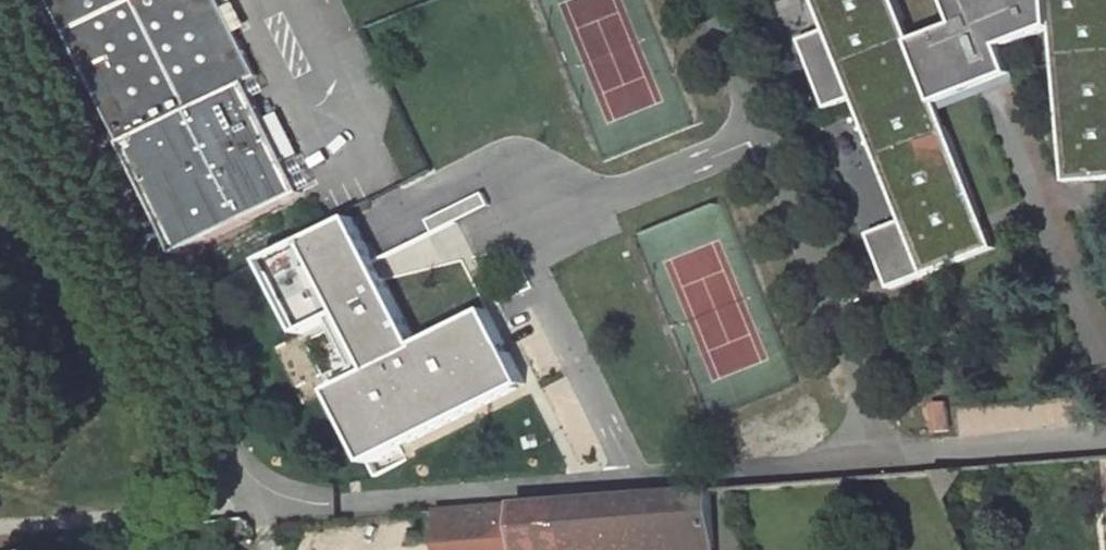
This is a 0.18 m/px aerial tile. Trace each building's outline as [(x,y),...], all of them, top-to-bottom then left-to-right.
[(126,143),(182,254),(306,192),(250,81),(260,76),(221,0),(55,0),(126,143)] [(942,111),(996,80),(992,70),(1008,65),(1002,47),(1054,30),(1066,184),(1094,182),(1105,181),(1105,0),(948,0),(960,31),(917,48),(898,0),(816,0),(831,37),(803,47),(831,117),(858,106),(907,228),(872,242),(894,296),(999,255),(942,111)] [(16,141),(7,124),(0,128),(0,150),(16,141)] [(355,217),(268,262),(305,333),(344,313),(374,370),(333,390),(371,462),(526,382),(488,308),(421,343),(355,217)] [(710,489),(430,513),(439,549),(715,549),(710,489)]
